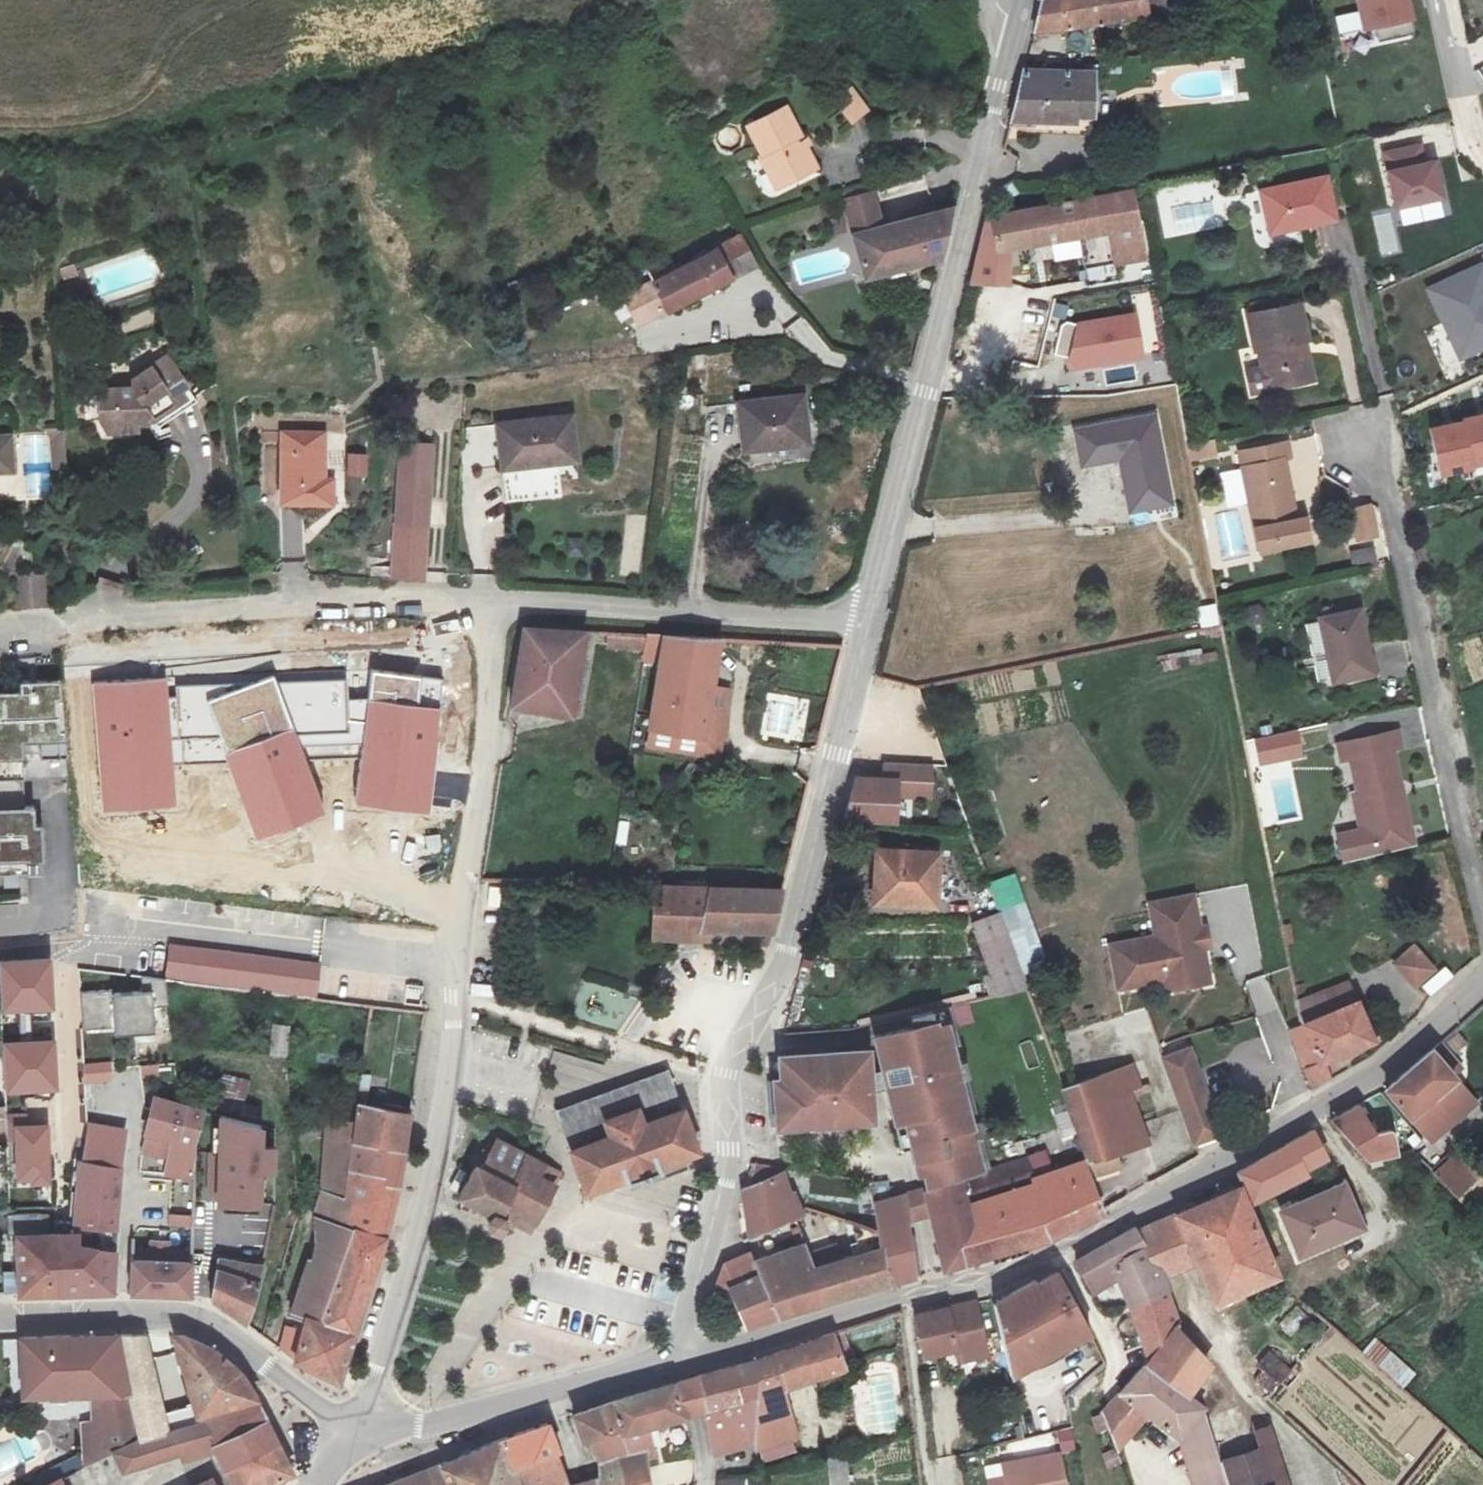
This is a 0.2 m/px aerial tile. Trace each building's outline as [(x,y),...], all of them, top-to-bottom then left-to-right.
[(1158,8),(1156,0),(1044,0),(1035,35),(1158,8)] [(1158,8),(1169,6),(1168,0),(1156,0),(1158,8)] [(1351,24),(1403,20),(1402,0),(1349,0),(1351,24)] [(1099,77),(1025,75),(1012,131),(1099,128),(1099,77)] [(856,114),(873,101),(858,80),(840,93),(856,114)] [(753,121),(774,164),(782,160),(792,178),(823,162),(793,100),(785,104),(753,121)] [(1415,146),(1378,152),(1387,208),(1434,197),(1428,159),(1417,161),(1415,146)] [(782,160),(774,164),(784,182),(792,178),(782,160)] [(1328,177),(1263,190),(1271,233),(1336,219),(1328,177)] [(859,223),(884,215),(876,188),(850,196),(859,223)] [(1084,238),(1089,269),(1146,259),(1130,189),(993,210),(976,277),(1017,281),(1012,250),(1084,238)] [(874,272),(943,257),(957,203),(860,229),(874,272)] [(1372,214),(1381,256),(1398,252),(1389,211),(1372,214)] [(664,305),(758,264),(741,233),(655,274),(649,277),(664,305)] [(1422,289),(1458,362),(1482,349),(1482,269),(1480,263),(1422,289)] [(1310,380),(1305,354),(1297,356),(1295,346),(1303,344),(1311,343),(1304,306),(1250,316),(1258,353),(1265,351),(1272,387),(1310,380)] [(1139,313),(1077,323),(1077,325),(1069,322),(1068,322),(1066,322),(1064,324),(1062,326),(1060,329),(1059,337),(1055,357),(1072,360),(1070,373),(1147,360),(1139,313)] [(1305,354),(1303,344),(1295,346),(1297,356),(1305,354)] [(153,407),(158,413),(195,387),(169,351),(137,374),(138,382),(104,386),(107,418),(116,426),(143,423),(142,414),(153,407)] [(195,387),(158,413),(164,421),(201,396),(195,387)] [(813,393),(750,401),(756,447),(818,440),(813,393)] [(533,451),(534,461),(581,456),(578,412),(503,420),(506,452),(533,451)] [(1427,427),(1437,482),(1482,471),(1482,412),(1427,427)] [(1161,413),(1074,430),(1081,470),(1120,464),(1129,515),(1177,507),(1161,413)] [(68,425),(48,425),(54,435),(56,462),(72,462),(68,425)] [(338,435),(294,432),(290,499),(343,506),(345,484),(333,482),(338,435)] [(0,436),(0,468),(15,467),(14,436),(0,436)] [(1291,443),(1243,452),(1263,552),(1311,542),(1306,519),(1298,520),(1286,461),(1295,459),(1291,443)] [(411,444),(409,466),(437,467),(439,445),(411,444)] [(507,464),(534,461),(533,451),(506,452),(507,464)] [(437,467),(409,466),(399,581),(429,583),(437,467)] [(1239,469),(1223,473),(1227,489),(1243,485),(1239,469)] [(1380,540),(1373,506),(1352,511),(1359,544),(1380,540)] [(1350,549),(1352,565),(1377,562),(1376,546),(1350,549)] [(29,566),(30,598),(56,597),(55,565),(29,566)] [(1366,611),(1325,619),(1339,685),(1380,676),(1366,611)] [(538,624),(524,709),(586,717),(601,628),(538,624)] [(663,662),(654,727),(716,733),(733,634),(661,631),(658,631),(655,661),(663,662)] [(358,754),(353,801),(428,811),(433,765),(438,704),(441,676),(368,669),(365,695),(359,742),(358,754)] [(71,670),(29,673),(30,681),(25,681),(25,689),(0,690),(0,799),(36,797),(35,771),(79,770),(71,670)] [(225,688),(205,695),(216,736),(220,751),(222,757),(253,837),(324,810),(306,757),(302,745),(288,713),(276,680),(274,673),(225,688)] [(166,675),(89,679),(99,809),(175,804),(174,762),(212,759),(211,753),(186,754),(185,738),(181,739),(180,734),(177,733),(172,695),(169,695),(166,675)] [(346,677),(276,680),(288,713),(302,745),(306,757),(347,754),(346,742),(359,742),(365,695),(347,695),(346,677)] [(25,681),(0,682),(0,690),(25,689),(25,681)] [(175,695),(172,695),(177,733),(180,734),(181,739),(185,738),(216,736),(205,695),(225,688),(224,681),(174,684),(175,695)] [(1257,740),(1262,764),(1303,756),(1298,731),(1257,740)] [(1364,741),(1337,747),(1341,762),(1353,759),(1361,792),(1355,794),(1363,829),(1340,834),(1346,861),(1416,845),(1395,753),(1406,750),(1402,733),(1364,741)] [(897,797),(932,800),(934,765),(885,761),(884,774),(854,774),(842,820),(895,823),(897,797)] [(52,797),(36,797),(0,799),(0,807),(36,806),(38,853),(47,853),(55,853),(52,797)] [(47,863),(47,853),(38,853),(36,806),(0,807),(0,865),(47,863)] [(925,848),(877,848),(877,901),(926,900),(925,848)] [(666,924),(690,928),(700,883),(689,882),(675,882),(666,924)] [(700,883),(690,928),(710,932),(772,937),(783,890),(717,887),(716,883),(700,883)] [(1196,891),(1153,900),(1159,933),(1113,941),(1121,984),(1168,976),(1170,986),(1213,978),(1209,955),(1204,952),(1202,943),(1192,945),(1188,928),(1202,925),(1196,891)] [(978,920),(1004,994),(1037,986),(1007,904),(976,916),(978,920)] [(1188,928),(1192,945),(1202,943),(1212,941),(1209,924),(1202,925),(1188,928)] [(324,964),(170,943),(165,977),(319,998),(324,964)] [(1416,947),(1397,963),(1418,987),(1437,971),(1416,947)] [(55,958),(1,962),(5,1015),(59,1011),(55,958)] [(1331,1078),(1324,1063),(1371,1042),(1348,987),(1299,1004),(1303,1024),(1293,1028),(1313,1089),(1331,1078)] [(103,991),(78,991),(78,1029),(104,1030),(104,1034),(150,1033),(149,996),(104,998),(103,991)] [(914,1013),(878,1021),(892,1087),(906,1146),(915,1144),(921,1174),(927,1173),(930,1186),(938,1184),(964,1174),(997,1161),(961,1003),(914,1013)] [(270,1056),(288,1056),(289,1024),(271,1024),(270,1056)] [(57,1038),(3,1042),(7,1095),(61,1091),(57,1038)] [(1159,1055),(1165,1074),(1172,1096),(1189,1143),(1220,1132),(1188,1043),(1159,1055)] [(872,1046),(782,1054),(783,1080),(775,1081),(778,1128),(876,1119),(879,1119),(876,1090),(872,1046)] [(1430,1138),(1477,1103),(1434,1052),(1429,1056),(1386,1090),(1430,1138)] [(1136,1063),(1066,1085),(1084,1135),(1086,1135),(1096,1162),(1148,1144),(1132,1090),(1143,1084),(1136,1063)] [(631,1183),(668,1169),(667,1163),(702,1151),(670,1069),(561,1108),(592,1192),(629,1178),(631,1183)] [(228,1094),(247,1096),(249,1080),(230,1077),(228,1094)] [(123,1287),(126,1167),(86,1159),(94,1125),(94,1107),(93,1083),(65,1084),(61,1151),(62,1202),(62,1226),(69,1284),(123,1287)] [(154,1127),(185,1137),(209,1145),(211,1104),(186,1096),(162,1089),(154,1127)] [(358,1148),(414,1159),(421,1120),(375,1106),(374,1101),(367,1098),(358,1148)] [(1394,1131),(1379,1134),(1366,1102),(1332,1119),(1373,1163),(1400,1156),(1394,1131)] [(211,1104),(209,1145),(237,1153),(233,1200),(281,1203),(286,1126),(211,1104)] [(136,1109),(94,1107),(94,1125),(86,1159),(126,1167),(138,1115),(136,1109)] [(1243,1180),(1255,1203),(1307,1177),(1305,1173),(1329,1158),(1315,1128),(1237,1170),(1243,1180)] [(535,1226),(563,1167),(499,1136),(494,1149),(487,1147),(466,1190),(497,1205),(495,1213),(495,1215),(496,1218),(504,1222),(509,1218),(510,1214),(535,1226)] [(209,1145),(185,1137),(182,1170),(207,1171),(209,1145)] [(354,1249),(387,1259),(410,1184),(414,1159),(358,1148),(350,1196),(366,1202),(354,1249)] [(1034,1150),(1012,1156),(1022,1187),(1044,1179),(1034,1150)] [(20,1203),(62,1202),(61,1151),(17,1154),(20,1203)] [(1060,1231),(1078,1216),(1082,1220),(1110,1203),(1093,1160),(1065,1172),(1044,1179),(1022,1187),(1012,1156),(997,1161),(964,1174),(938,1184),(930,1186),(936,1211),(948,1265),(970,1259),(1060,1231)] [(1454,1156),(1437,1174),(1458,1196),(1476,1178),(1454,1156)] [(779,1203),(796,1196),(790,1176),(747,1189),(753,1210),(745,1213),(752,1235),(785,1225),(779,1203)] [(1344,1185),(1282,1211),(1302,1256),(1363,1230),(1344,1185)] [(912,1218),(936,1211),(930,1186),(907,1193),(912,1218)] [(366,1202),(350,1196),(334,1189),(327,1211),(321,1210),(322,1216),(326,1218),(326,1233),(307,1308),(322,1316),(309,1356),(310,1360),(350,1374),(365,1330),(335,1320),(354,1249),(366,1202)] [(1218,1305),(1283,1282),(1239,1190),(1179,1215),(1200,1263),(1218,1305)] [(829,1303),(895,1282),(923,1274),(912,1218),(907,1193),(877,1204),(879,1233),(806,1208),(809,1219),(799,1221),(785,1225),(791,1240),(765,1250),(736,1260),(724,1287),(730,1293),(743,1290),(756,1326),(787,1316),(802,1312),(829,1303)] [(785,1225),(799,1221),(809,1219),(806,1208),(802,1194),(796,1196),(779,1203),(785,1225)] [(145,1208),(141,1288),(201,1294),(205,1215),(145,1208)] [(1179,1215),(1138,1231),(1151,1258),(1162,1274),(1200,1263),(1179,1215)] [(30,1287),(69,1284),(62,1226),(29,1228),(30,1287)] [(1124,1298),(1162,1274),(1151,1258),(1138,1231),(1135,1228),(1086,1258),(1077,1262),(1096,1293),(1118,1282),(1124,1298)] [(335,1320),(365,1330),(377,1293),(387,1259),(354,1249),(335,1320)] [(221,1298),(255,1321),(269,1263),(231,1253),(221,1298)] [(1150,1362),(1177,1324),(1162,1274),(1124,1298),(1150,1362)] [(1002,1301),(1016,1372),(1092,1335),(1059,1275),(1047,1282),(1046,1279),(1002,1301)] [(956,1349),(959,1362),(988,1355),(975,1302),(915,1317),(924,1357),(956,1349)] [(1306,1347),(1319,1329),(1307,1321),(1310,1317),(1294,1306),(1279,1328),(1306,1347)] [(1191,1401),(1212,1366),(1177,1324),(1150,1362),(1146,1366),(1191,1401)] [(776,1356),(768,1359),(770,1399),(754,1405),(754,1407),(761,1432),(767,1451),(805,1438),(798,1389),(834,1371),(855,1364),(842,1328),(776,1356)] [(86,1414),(90,1465),(110,1454),(121,1449),(145,1439),(115,1335),(79,1336),(11,1338),(22,1391),(93,1390),(99,1411),(86,1414)] [(115,1335),(145,1439),(168,1430),(180,1425),(175,1409),(159,1407),(138,1335),(115,1335)] [(165,1335),(197,1418),(252,1400),(241,1381),(212,1357),(178,1335),(165,1335)] [(1362,1351),(1404,1388),(1416,1374),(1374,1337),(1362,1351)] [(1276,1381),(1290,1366),(1272,1348),(1258,1364),(1276,1381)] [(743,1367),(754,1405),(770,1399),(768,1359),(743,1367)] [(1183,1446),(1193,1484),(1226,1484),(1207,1421),(1204,1411),(1191,1401),(1146,1366),(1103,1410),(1118,1450),(1147,1416),(1183,1446)] [(718,1374),(703,1378),(713,1410),(713,1413),(754,1405),(743,1367),(718,1374)] [(871,1370),(874,1433),(900,1432),(898,1369),(871,1370)] [(693,1418),(713,1413),(713,1410),(703,1378),(683,1383),(693,1418)] [(657,1470),(668,1467),(663,1448),(657,1427),(662,1426),(693,1418),(683,1383),(625,1399),(617,1401),(627,1427),(639,1459),(635,1461),(635,1484),(659,1484),(657,1470)] [(209,1444),(221,1472),(226,1470),(273,1442),(261,1413),(252,1400),(197,1418),(209,1444)] [(589,1439),(598,1436),(627,1427),(617,1401),(579,1412),(589,1439)] [(754,1407),(754,1405),(713,1413),(721,1442),(723,1449),(763,1439),(761,1432),(754,1407)] [(180,1425),(168,1430),(177,1450),(180,1456),(209,1444),(197,1418),(180,1425)] [(581,1482),(555,1420),(508,1437),(527,1484),(582,1484),(581,1482)] [(1226,1461),(1233,1484),(1289,1484),(1272,1425),(1254,1430),(1260,1451),(1226,1461)] [(662,1426),(657,1427),(663,1448),(669,1447),(662,1426)] [(635,1461),(639,1459),(627,1427),(598,1436),(613,1472),(607,1474),(610,1484),(635,1484),(635,1461)] [(168,1430),(145,1439),(121,1449),(110,1454),(120,1475),(177,1450),(168,1430)] [(508,1437),(453,1460),(466,1484),(527,1484),(508,1437)] [(273,1442),(226,1470),(221,1472),(228,1484),(266,1484),(286,1476),(273,1442)] [(990,1484),(1064,1484),(1058,1453),(986,1467),(990,1484)] [(51,1484),(52,1484),(101,1484),(120,1475),(110,1454),(90,1465),(51,1484)] [(848,1457),(827,1458),(828,1484),(849,1484),(848,1457)] [(453,1460),(448,1462),(442,1465),(452,1484),(466,1484),(453,1460)] [(442,1465),(427,1471),(393,1484),(452,1484),(442,1465)] [(607,1474),(581,1482),(582,1484),(610,1484),(607,1474)]
